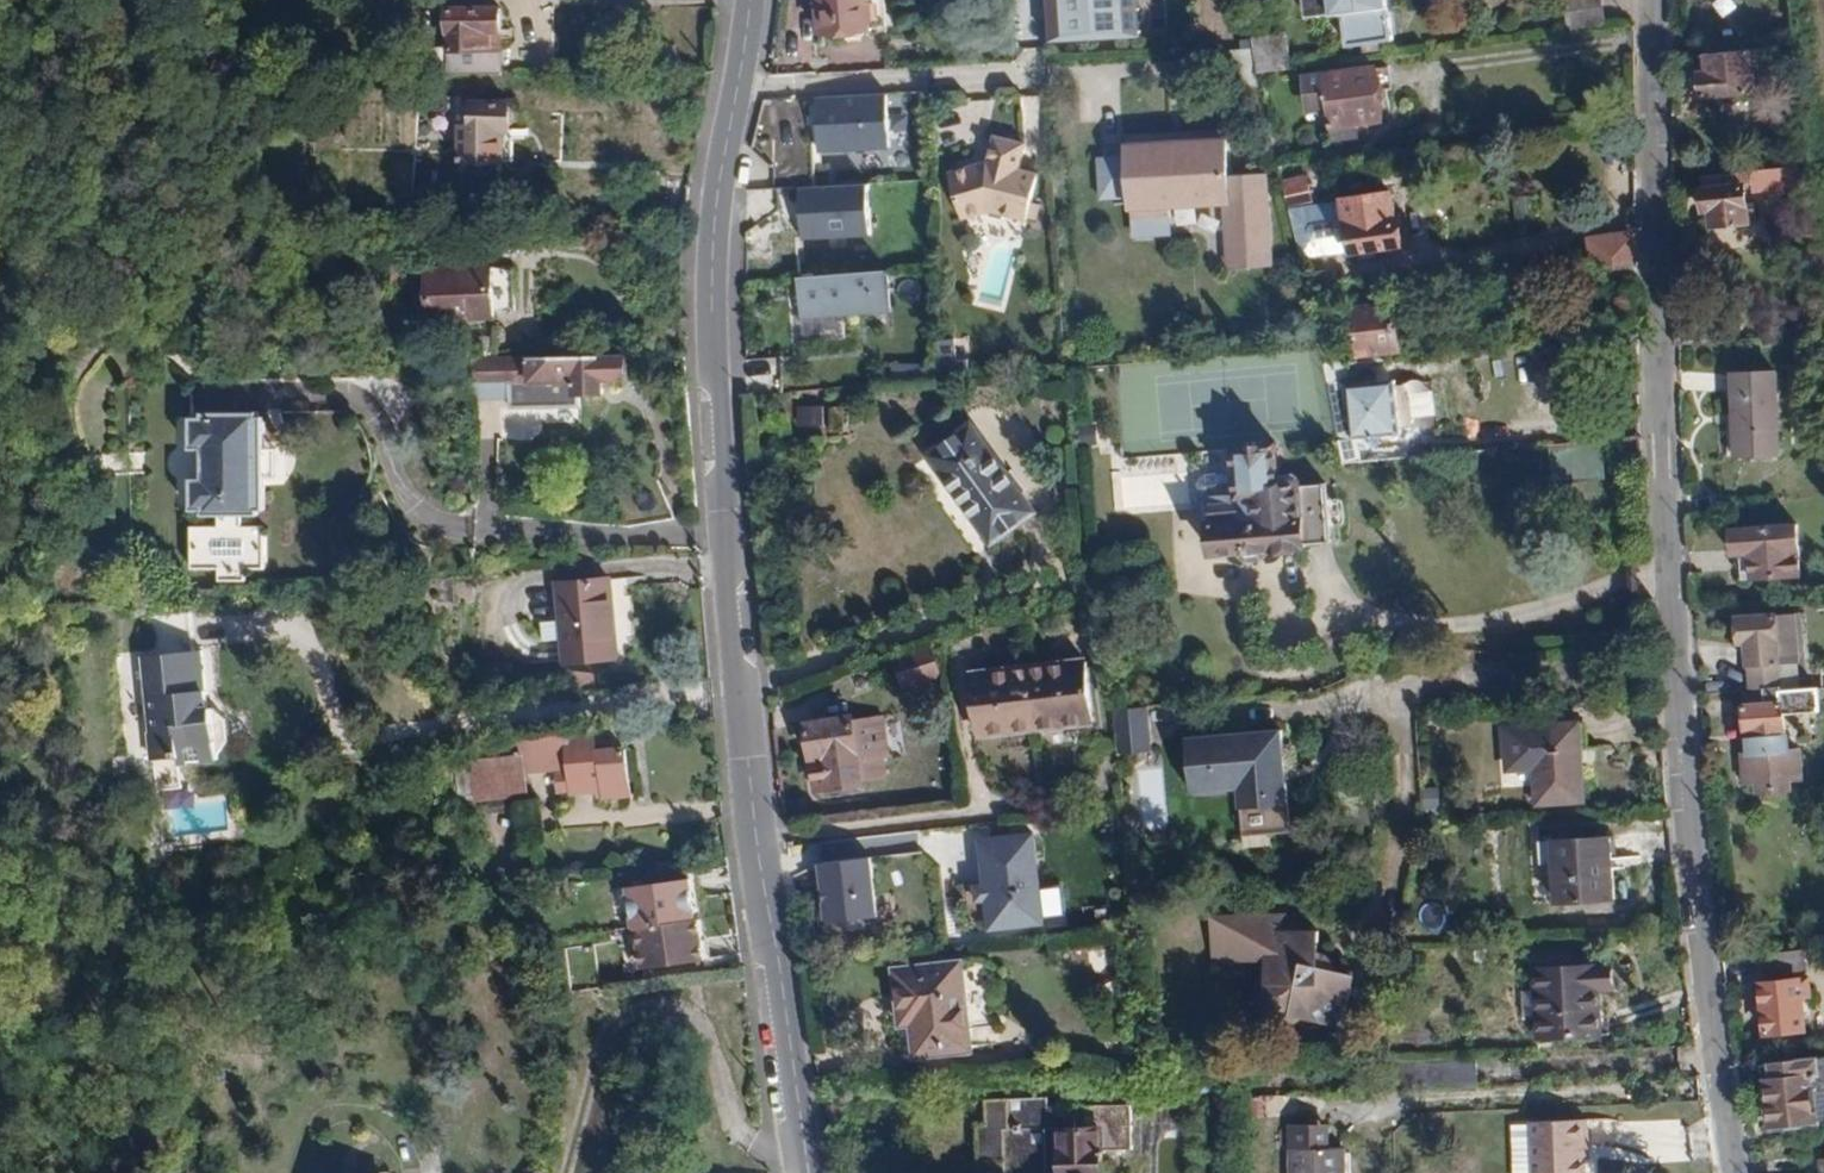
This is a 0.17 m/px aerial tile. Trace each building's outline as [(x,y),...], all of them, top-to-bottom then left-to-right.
[(444,1),(446,75),(500,74),(499,28),(504,27),(504,0),(497,0),(444,1)] [(845,31),(848,44),(862,44),(865,30),(885,30),(885,0),(821,0),(821,1),(817,1),(818,32),(845,31)] [(1141,34),(1139,0),(1046,0),(1049,41),(1141,34)] [(1166,29),(1189,28),(1188,0),(1165,0),(1166,29)] [(1348,48),(1395,40),(1389,8),(1405,6),(1405,0),(1301,0),(1305,22),(1342,16),(1348,48)] [(1568,29),(1605,22),(1602,0),(1563,0),(1568,29)] [(1779,44),(1758,46),(1759,61),(1780,59),(1779,44)] [(1221,49),(1221,88),(1253,88),(1252,73),(1258,72),(1253,49),(1221,49)] [(1695,73),(1697,96),(1748,93),(1746,50),(1702,53),(1703,72),(1695,73)] [(1376,67),(1313,75),(1320,131),(1383,123),(1376,67)] [(889,146),(889,91),(817,91),(817,147),(889,146)] [(1042,119),(1041,95),(1022,96),(1023,120),(1042,119)] [(508,98),(471,99),(472,120),(458,120),(458,157),(502,156),(501,125),(509,125),(508,98)] [(1026,218),(1038,171),(1019,167),(1025,142),(995,134),(988,160),(949,170),(961,215),(987,208),(1026,218)] [(1226,138),(1124,143),(1125,155),(1095,157),(1097,195),(1127,194),(1128,215),(1169,214),(1168,203),(1226,201),(1229,262),(1270,261),(1266,174),(1227,175),(1226,138)] [(1694,217),(1708,215),(1709,227),(1747,225),(1742,193),(1751,192),(1751,184),(1795,178),(1794,165),(1692,176),(1694,217)] [(872,232),(867,178),(799,184),(804,238),(872,232)] [(1285,192),(1290,218),(1313,213),(1308,187),(1285,192)] [(1313,213),(1290,218),(1300,267),(1315,264),(1402,249),(1398,225),(1394,226),(1390,199),(1313,213)] [(1591,238),(1593,266),(1630,261),(1631,231),(1591,238)] [(1630,261),(1593,266),(1594,283),(1631,279),(1630,261)] [(512,272),(489,267),(416,271),(419,323),(492,319),(512,312),(512,272)] [(891,311),(888,274),(795,279),(802,317),(891,311)] [(1391,309),(1348,316),(1355,359),(1397,353),(1391,309)] [(623,349),(468,352),(469,391),(502,391),(502,402),(571,401),(571,387),(597,387),(597,373),(624,373),(623,349)] [(1728,371),(1731,419),(1732,456),(1777,454),(1776,417),(1773,369),(1728,371)] [(1396,383),(1346,387),(1350,436),(1399,432),(1396,383)] [(258,511),(258,504),(265,504),(263,412),(256,412),(256,403),(200,404),(200,413),(188,413),(189,444),(201,444),(201,473),(189,473),(190,505),(202,505),(202,512),(218,511),(218,524),(190,524),(191,567),(219,567),(219,578),(243,577),(243,567),(264,566),(264,524),(242,524),(242,511),(258,511)] [(822,403),(796,405),(798,429),(823,428),(822,403)] [(1032,505),(963,424),(922,459),(991,540),(1032,505)] [(1548,477),(1602,479),(1603,446),(1549,444),(1548,477)] [(1201,507),(1204,560),(1304,550),(1327,548),(1327,533),(1339,532),(1343,526),(1343,517),(1341,508),(1335,503),(1331,502),(1326,502),(1325,486),(1300,486),(1280,486),(1278,451),(1235,455),(1240,505),(1201,507)] [(1794,522),(1726,526),(1728,556),(1739,556),(1740,582),(1748,581),(1798,578),(1794,522)] [(611,576),(551,582),(557,651),(558,666),(617,661),(611,576)] [(186,782),(184,761),(222,756),(222,750),(232,740),(229,716),(219,710),(218,706),(210,707),(204,648),(195,649),(192,611),(149,615),(153,653),(146,654),(161,784),(186,782)] [(1795,613),(1732,618),(1734,645),(1742,645),(1743,668),(1747,668),(1799,664),(1795,613)] [(940,677),(929,644),(890,656),(901,689),(940,677)] [(1081,659),(965,671),(976,737),(1088,725),(1081,659)] [(1799,664),(1747,668),(1748,691),(1774,690),(1799,689),(1799,664)] [(1739,691),(1738,704),(1740,735),(1743,735),(1743,737),(1744,755),(1784,753),(1783,736),(1782,713),(1818,711),(1817,696),(1823,695),(1823,688),(1817,688),(1799,689),(1774,690),(1748,691),(1739,691)] [(1141,707),(1109,710),(1114,755),(1146,751),(1141,707)] [(862,791),(860,783),(881,782),(879,761),(885,760),(880,717),(850,720),(849,717),(798,724),(803,762),(808,797),(862,791)] [(1581,722),(1498,725),(1499,773),(1528,772),(1529,806),(1585,804),(1581,722)] [(1276,729),(1182,738),(1188,791),(1236,786),(1240,834),(1287,830),(1276,729)] [(625,797),(620,748),(589,751),(588,743),(562,745),(567,797),(598,794),(598,799),(625,797)] [(521,790),(516,753),(451,761),(453,795),(470,793),(471,796),(521,790)] [(1788,791),(1788,781),(1801,781),(1800,753),(1784,753),(1744,755),(1740,755),(1741,783),(1755,782),(1755,793),(1788,791)] [(1163,828),(1166,764),(1134,763),(1131,826),(1163,828)] [(1035,834),(972,840),(981,931),(1043,925),(1035,834)] [(1613,901),(1609,837),(1537,841),(1539,864),(1548,864),(1551,905),(1613,901)] [(875,915),(869,859),(819,864),(825,920),(875,915)] [(629,926),(636,925),(695,917),(690,878),(624,887),(629,926)] [(1335,942),(1327,942),(1325,919),(1302,921),(1300,905),(1220,912),(1223,958),(1277,953),(1279,971),(1273,971),(1269,986),(1274,1002),(1287,1008),(1302,1007),(1304,1002),(1351,1012),(1362,962),(1342,958),(1342,949),(1335,942)] [(702,917),(695,917),(636,925),(640,967),(706,960),(702,917)] [(1805,951),(1759,954),(1761,977),(1807,974),(1805,951)] [(971,1050),(961,963),(890,971),(900,1058),(971,1050)] [(1606,964),(1530,968),(1534,1036),(1601,1032),(1599,989),(1608,988),(1606,964)] [(1810,978),(1755,982),(1759,1038),(1806,1034),(1803,1000),(1811,999),(1810,978)] [(1814,1059),(1759,1063),(1763,1130),(1819,1126),(1814,1059)] [(1431,1088),(1475,1087),(1474,1060),(1430,1062),(1431,1088)] [(1113,1148),(1143,1147),(1141,1103),(1040,1107),(1039,1097),(995,1099),(995,1123),(983,1124),(985,1160),(1016,1158),(1017,1172),(1114,1172),(1113,1148)] [(1588,1119),(1526,1123),(1529,1172),(1584,1172),(1583,1157),(1590,1157),(1588,1119)] [(1305,1147),(1294,1148),(1296,1172),(1344,1172),(1343,1146),(1317,1147),(1317,1140),(1305,1140),(1305,1147)]
